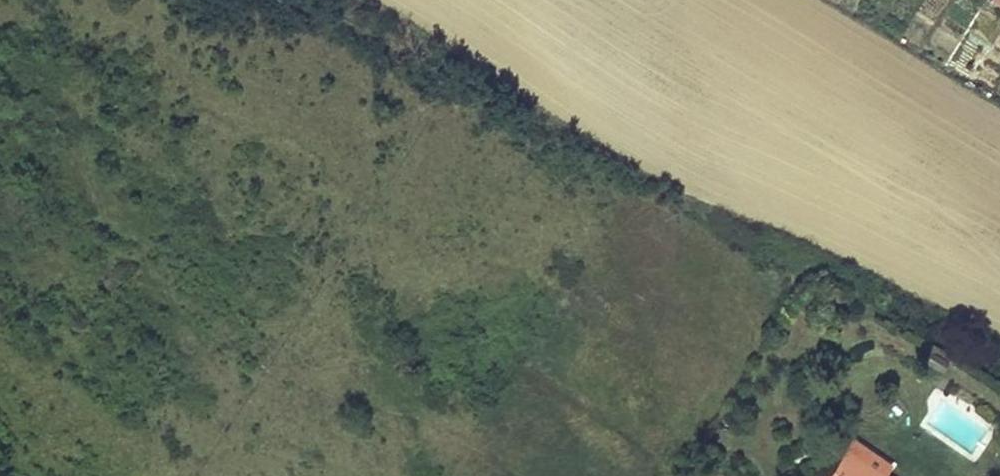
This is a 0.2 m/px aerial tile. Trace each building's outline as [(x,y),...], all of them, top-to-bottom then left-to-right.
[(856,441),(840,464),(839,464),(831,475),(887,475),(894,466),(856,441)]
